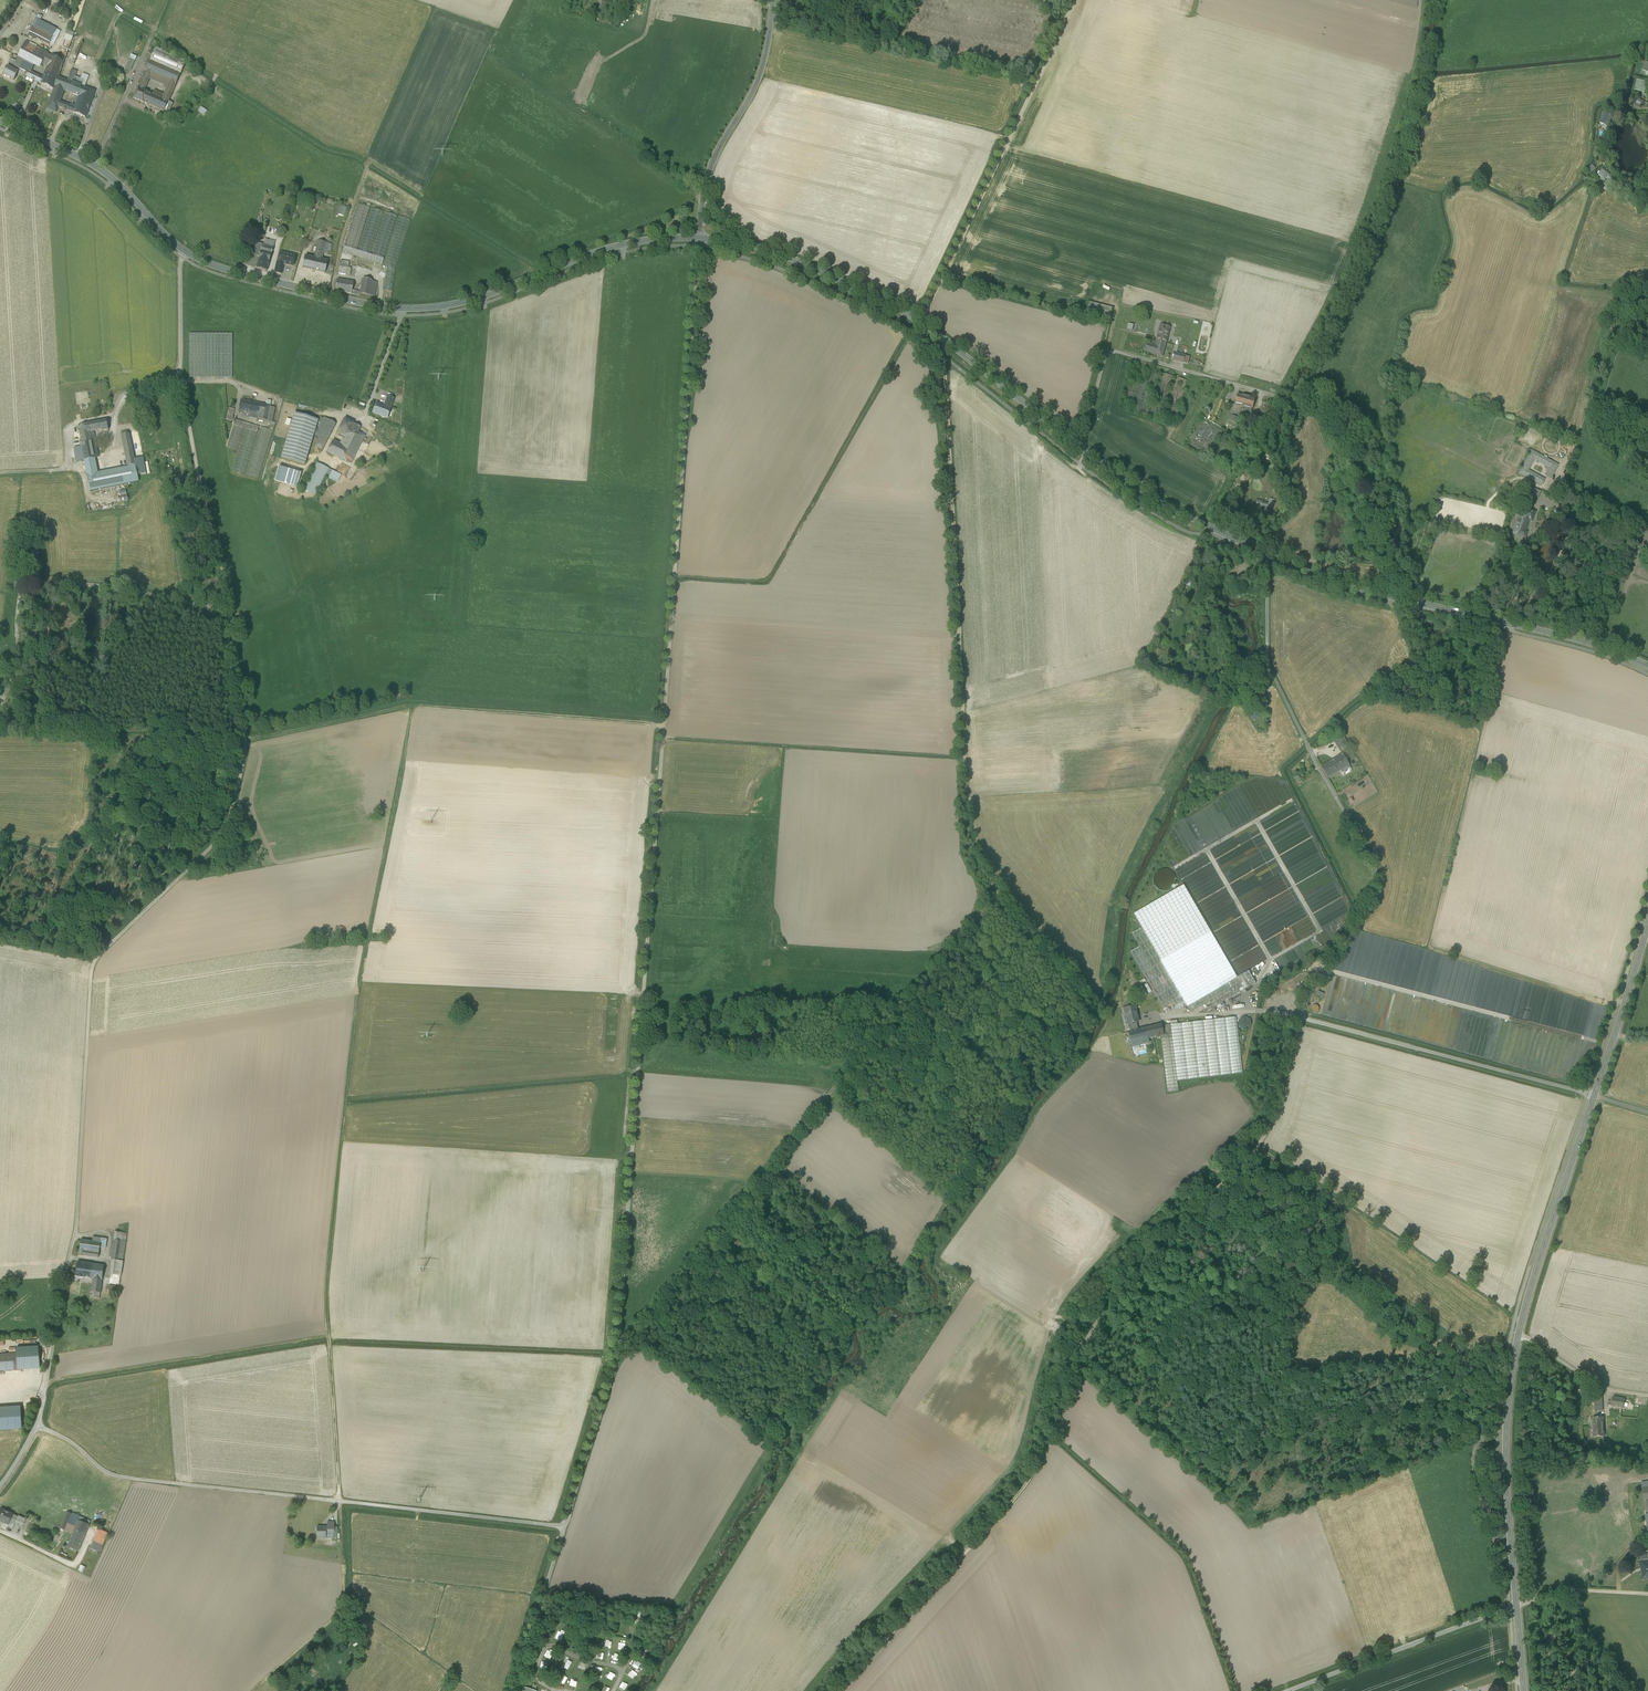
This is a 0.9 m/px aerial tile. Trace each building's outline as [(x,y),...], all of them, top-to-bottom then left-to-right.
[(57,30),(36,19),(33,27),(53,37),(57,30)] [(53,37),(33,27),(29,34),(49,45),(50,44),(53,37)] [(53,37),(50,44),(53,45),(60,31),(57,30),(53,37)] [(64,38),(71,40),(72,36),(74,37),(75,33),(67,30),(64,38)] [(72,39),(60,72),(58,77),(68,81),(72,70),(82,42),(72,39)] [(14,65),(12,69),(18,72),(23,60),(34,66),(36,61),(42,64),(48,53),(26,41),(16,61),(14,65)] [(186,62),(155,48),(150,61),(181,74),(186,62)] [(132,54),(126,69),(129,71),(134,60),(136,61),(138,56),(132,54)] [(63,61),(51,55),(43,78),(56,84),(58,77),(60,72),(63,61)] [(181,74),(150,61),(145,72),(152,74),(149,79),(167,87),(169,82),(176,85),(181,74)] [(12,69),(7,66),(3,74),(14,80),(19,72),(18,72),(12,69)] [(36,75),(26,70),(25,72),(26,72),(24,76),(34,80),(36,75)] [(82,74),(72,70),(68,81),(78,85),(82,74)] [(145,72),(140,84),(146,87),(149,79),(152,74),(145,72)] [(68,81),(58,77),(56,84),(54,89),(49,103),(58,107),(60,102),(64,91),(68,81)] [(56,84),(43,78),(41,84),(54,89),(56,84)] [(68,81),(64,91),(78,97),(83,86),(78,85),(68,81)] [(29,86),(21,82),(19,86),(29,91),(30,87),(29,86)] [(156,91),(154,95),(153,94),(152,95),(148,93),(144,103),(164,112),(176,85),(169,82),(167,87),(164,95),(156,91)] [(95,91),(83,86),(78,97),(77,100),(90,105),(95,91)] [(148,93),(138,88),(133,99),(144,103),(148,93)] [(1644,101),(1638,99),(1634,99),(1632,104),(1636,105),(1636,104),(1639,105),(1645,107),(1647,102),(1644,101)] [(90,105),(77,100),(75,107),(73,112),(86,118),(90,105)] [(58,107),(49,103),(47,109),(53,112),(56,113),(58,107)] [(204,115),(208,111),(202,106),(199,111),(204,115)] [(1608,115),(1602,112),(1600,117),(1602,118),(1601,120),(1604,122),(1606,119),(1606,120),(1608,115)] [(1608,174),(1603,170),(1599,175),(1605,180),(1607,177),(1608,177),(1610,175),(1609,174),(1608,174)] [(1643,189),(1642,190),(1641,190),(1639,196),(1641,197),(1640,199),(1645,200),(1647,193),(1647,190),(1643,189)] [(358,204),(343,253),(382,265),(397,216),(385,212),(372,255),(370,255),(384,212),(371,208),(358,251),(357,251),(370,208),(358,204)] [(345,216),(347,207),(340,205),(338,214),(345,216)] [(398,216),(383,265),(387,267),(395,269),(411,220),(398,216)] [(316,252),(323,254),(325,243),(318,241),(317,247),(316,252)] [(263,245),(251,242),(249,249),(261,252),(263,245)] [(274,248),(263,245),(261,252),(271,255),(274,248)] [(261,252),(249,249),(244,266),(256,269),(261,252)] [(271,255),(261,252),(256,269),(266,272),(271,255)] [(316,252),(314,258),(305,256),(302,268),(325,273),(328,261),(320,259),(320,258),(322,258),(323,254),(316,252)] [(291,254),(289,254),(288,254),(280,253),(278,262),(277,262),(275,273),(281,274),(283,265),(285,264),(293,266),(295,256),(292,255),(291,254)] [(374,264),(352,256),(350,261),(349,264),(365,268),(372,271),(374,264)] [(349,262),(341,261),(338,274),(346,275),(347,268),(348,268),(349,262)] [(357,267),(350,265),(349,268),(348,268),(347,268),(346,275),(355,277),(357,267)] [(387,267),(384,290),(392,291),(395,269),(387,267)] [(371,284),(372,280),(366,279),(363,279),(360,292),(355,291),(355,295),(360,295),(360,294),(369,296),(371,284)] [(353,282),(337,280),(335,291),(353,294),(354,290),(352,290),(353,282)] [(1087,311),(1109,317),(1112,308),(1090,302),(1087,311)] [(1161,325),(1156,342),(1149,340),(1148,344),(1145,352),(1163,357),(1170,328),(1161,325)] [(1185,356),(1176,354),(1174,361),(1183,363),(1185,356)] [(1175,377),(1164,420),(1176,423),(1187,381),(1175,377)] [(1255,399),(1238,395),(1235,403),(1245,406),(1245,407),(1252,409),(1255,399)] [(261,404),(241,400),(239,411),(250,413),(249,417),(258,419),(261,404)] [(385,405),(383,406),(376,403),(373,413),(381,416),(382,417),(385,418),(386,417),(387,418),(391,408),(392,404),(386,402),(385,405)] [(1264,403),(1257,416),(1264,420),(1272,407),(1264,403)] [(270,406),(261,404),(258,419),(267,421),(270,406)] [(318,420),(295,413),(281,458),(305,465),(318,420)] [(1221,428),(1203,417),(1186,446),(1205,457),(1221,428)] [(354,424),(344,419),(338,432),(344,435),(346,436),(350,428),(353,430),(356,425),(354,424)] [(106,420),(88,424),(89,432),(94,431),(101,430),(102,432),(108,430),(106,420)] [(236,420),(227,447),(237,450),(244,428),(245,428),(233,471),(245,475),(259,427),(236,420)] [(329,420),(315,446),(322,450),(333,429),(332,428),(335,423),(329,420)] [(89,432),(88,424),(78,426),(82,447),(85,460),(94,458),(99,457),(94,431),(89,432)] [(353,430),(350,428),(346,436),(344,435),(340,444),(333,441),(327,452),(351,464),(365,435),(358,432),(361,427),(356,425),(353,430)] [(268,429),(261,427),(246,476),(259,479),(273,431),(268,429)] [(136,465),(129,433),(121,435),(128,467),(136,465)] [(85,460),(82,447),(74,448),(76,462),(85,460)] [(1544,481),(1527,471),(1534,458),(1545,464),(1545,465),(1549,468),(1545,475),(1551,479),(1558,465),(1531,451),(1519,473),(1542,485),(1544,481)] [(1355,457),(1351,459),(1346,461),(1350,471),(1355,469),(1354,466),(1358,464),(1355,457)] [(94,458),(85,460),(88,474),(90,485),(125,478),(138,476),(136,465),(128,467),(97,473),(94,458)] [(317,463),(303,490),(315,496),(329,469),(317,463)] [(279,467),(275,480),(297,487),(301,474),(279,467)] [(125,478),(90,485),(91,491),(126,484),(125,478)] [(1541,492),(1530,488),(1528,495),(1538,499),(1541,492)] [(1525,509),(1522,518),(1519,516),(1514,528),(1515,528),(1513,533),(1525,538),(1527,532),(1525,532),(1533,511),(1525,509)] [(40,553),(32,550),(28,561),(26,565),(35,568),(36,564),(38,565),(39,561),(37,560),(40,553)] [(1260,577),(1248,572),(1247,577),(1258,581),(1260,577)] [(1336,743),(1340,750),(1347,746),(1342,739),(1336,743)] [(1342,754),(1330,762),(1322,768),(1328,778),(1337,773),(1340,771),(1349,765),(1342,754)] [(1349,765),(1340,771),(1343,776),(1352,770),(1349,765)] [(1168,869),(1163,869),(1159,870),(1156,873),(1154,878),(1154,882),(1155,886),(1158,888),(1161,890),(1166,891),(1170,889),(1174,886),(1175,882),(1175,878),(1174,874),(1171,871),(1168,869)] [(1186,1005),(1191,1013),(1202,1006),(1206,1012),(1217,1005),(1223,1002),(1256,983),(1248,970),(1237,977),(1185,888),(1183,885),(1133,914),(1141,928),(1182,997),(1186,1005)] [(1182,997),(1141,928),(1132,933),(1140,947),(1130,952),(1163,1008),(1172,1003),(1182,997)] [(1182,997),(1172,1003),(1177,1010),(1186,1005),(1182,997)] [(1314,1013),(1315,1013),(1317,1013),(1318,1012),(1319,1011),(1319,1010),(1319,1008),(1318,1007),(1317,1006),(1316,1005),(1314,1005),(1313,1006),(1312,1006),(1311,1007),(1311,1009),(1311,1011),(1312,1012),(1312,1013),(1314,1013)] [(1130,1024),(1130,1026),(1137,1024),(1137,1023),(1139,1022),(1137,1015),(1138,1015),(1136,1006),(1123,1009),(1125,1015),(1126,1014),(1128,1024),(1130,1024)] [(1161,1036),(1168,1093),(1179,1092),(1177,1081),(1243,1073),(1236,1017),(1162,1026),(1164,1035),(1161,1036)] [(1239,1022),(1238,1024),(1239,1027),(1241,1029),(1243,1030),(1246,1030),(1248,1029),(1250,1028),(1251,1025),(1252,1023),(1251,1020),(1249,1018),(1247,1017),(1244,1017),(1242,1018),(1240,1019),(1239,1022)] [(1162,1024),(1146,1028),(1148,1039),(1157,1037),(1159,1036),(1161,1036),(1164,1035),(1162,1026),(1162,1024)] [(1139,1045),(1149,1043),(1148,1039),(1146,1028),(1138,1030),(1131,1032),(1129,1032),(1131,1043),(1132,1047),(1134,1047),(1139,1045)] [(114,1240),(125,1242),(127,1233),(115,1231),(114,1240)] [(100,1248),(101,1238),(93,1237),(92,1241),(81,1240),(79,1255),(98,1258),(100,1248)] [(124,1253),(125,1242),(114,1240),(112,1252),(124,1253)] [(122,1261),(124,1253),(112,1252),(111,1260),(112,1260),(122,1261)] [(120,1276),(122,1261),(112,1260),(110,1274),(120,1276)] [(86,1263),(78,1262),(76,1277),(84,1278),(86,1263)] [(84,1278),(93,1279),(102,1281),(104,1266),(86,1263),(84,1278)] [(93,1279),(91,1292),(100,1293),(102,1281),(93,1279)] [(16,1348),(17,1354),(18,1370),(40,1369),(38,1347),(16,1348)] [(18,1370),(17,1354),(0,1355),(0,1372),(18,1370)] [(1611,1406),(1623,1409),(1625,1399),(1613,1397),(1612,1402),(1608,1401),(1607,1405),(1611,1406)] [(0,1408),(0,1430),(21,1429),(20,1407),(0,1408)] [(1593,1420),(1593,1427),(1603,1426),(1602,1417),(1592,1418),(1593,1420)] [(1604,1436),(1603,1426),(1593,1427),(1593,1436),(1604,1436)] [(18,1517),(1,1509),(0,1510),(0,1521),(8,1525),(10,1521),(15,1524),(18,1517)] [(60,1529),(65,1531),(68,1524),(72,1514),(67,1512),(60,1529)] [(72,1514),(68,1524),(76,1528),(80,1517),(72,1514)] [(18,1516),(18,1517),(15,1524),(22,1527),(26,1519),(18,1516)] [(90,1522),(80,1517),(76,1528),(73,1534),(71,1539),(81,1543),(90,1522)] [(334,1527),(334,1522),(327,1522),(327,1527),(317,1527),(317,1538),(325,1538),(325,1533),(333,1533),(333,1527),(334,1527)] [(73,1534),(76,1528),(68,1524),(65,1531),(73,1534)] [(107,1533),(99,1530),(94,1542),(102,1545),(107,1533)] [(78,1551),(81,1543),(71,1539),(68,1547),(78,1551)] [(559,1629),(555,1637),(562,1640),(566,1632),(559,1629)] [(562,1667),(567,1669),(571,1662),(567,1659),(562,1667)] [(609,1671),(606,1677),(612,1680),(614,1675),(609,1671)] [(565,1683),(567,1677),(561,1674),(558,1681),(565,1683)] [(622,1681),(618,1686),(624,1690),(628,1685),(622,1681)]
